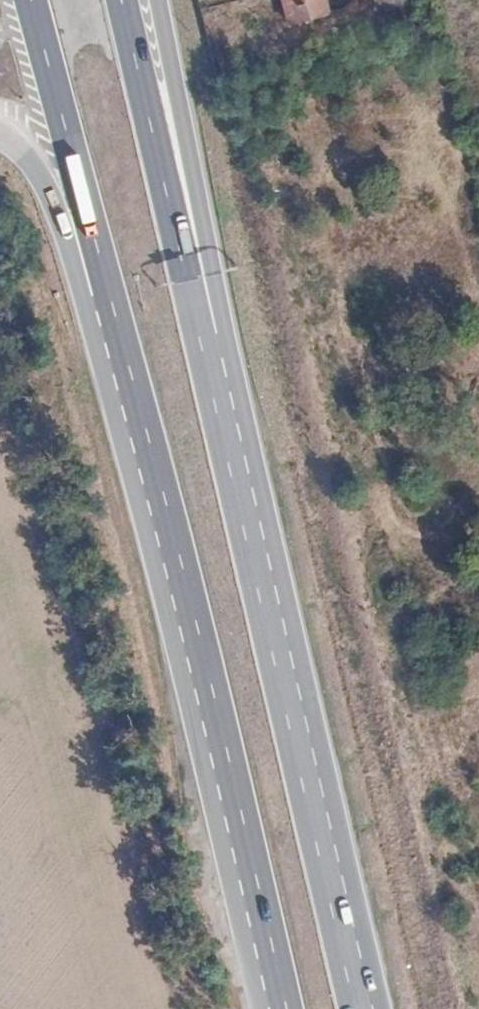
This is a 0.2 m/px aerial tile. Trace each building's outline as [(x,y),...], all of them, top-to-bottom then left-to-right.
[(287,24),(324,15),(320,0),(280,0),(287,24)]
